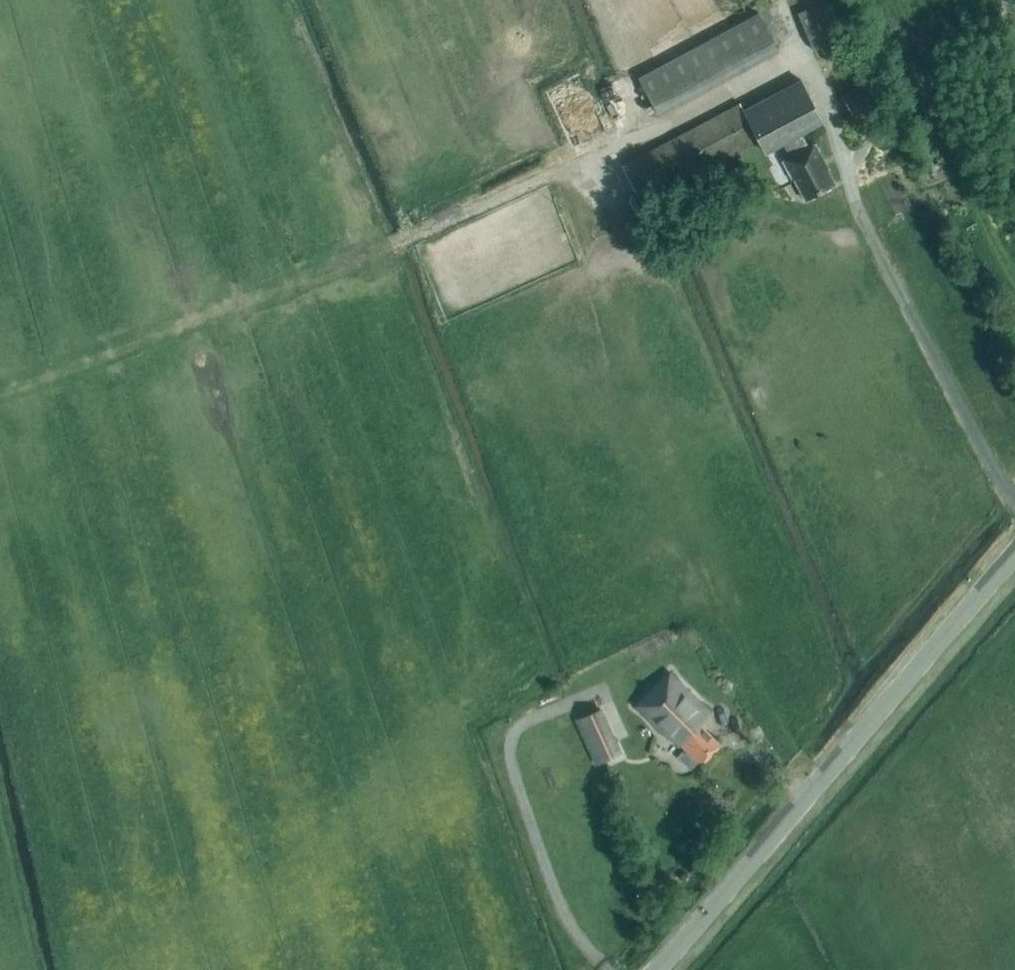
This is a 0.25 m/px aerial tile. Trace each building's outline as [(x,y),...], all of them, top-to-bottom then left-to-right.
[(828,0),(827,0),(797,13),(813,49),(844,35),(828,0)] [(659,116),(779,51),(758,12),(638,77),(659,116)] [(643,201),(759,139),(766,153),(784,144),(790,156),(784,159),(805,199),(837,183),(815,142),(809,145),(803,133),(824,122),(801,78),(743,109),(740,102),(623,163),(643,201)] [(865,84),(843,95),(853,114),(874,103),(865,84)] [(671,733),(685,747),(677,755),(690,768),(698,760),(699,761),(718,741),(699,722),(709,712),(666,672),(634,706),(667,737),(671,733)] [(621,750),(600,707),(573,720),(594,763),(621,750)]
